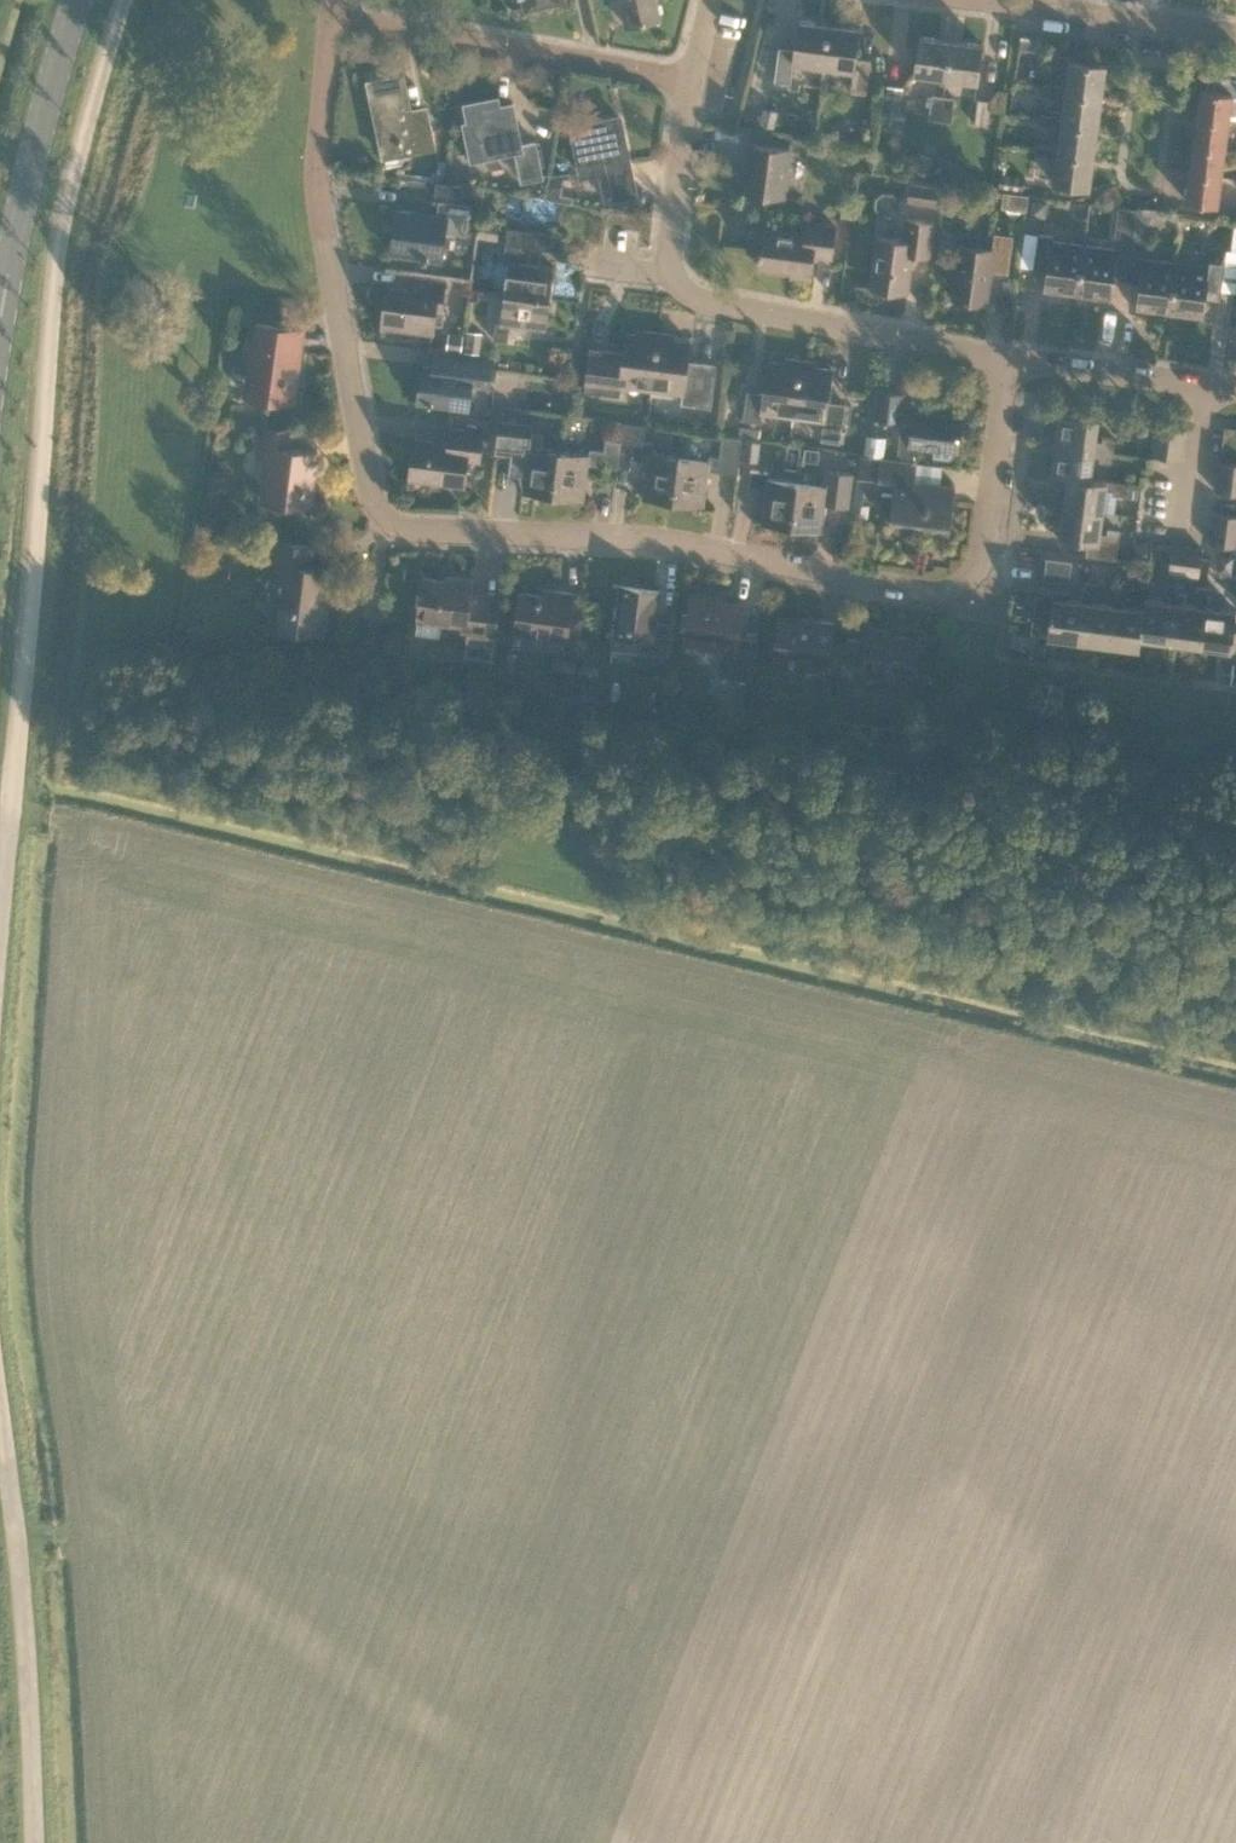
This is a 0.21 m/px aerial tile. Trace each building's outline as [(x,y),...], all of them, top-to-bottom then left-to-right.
[(627,24),(662,17),(658,0),(622,0),(627,24)] [(794,59),(824,63),(830,21),(799,17),(795,47),(780,45),(775,79),(791,81),(794,59)] [(830,21),(824,63),(854,67),(851,89),(866,91),(871,57),(856,55),(860,25),(830,21)] [(947,74),(952,38),(921,34),(916,70),(947,74)] [(952,38),(947,74),(978,78),(982,42),(952,38)] [(1068,65),(1066,83),(1066,86),(1102,91),(1106,60),(1071,56),(1071,53),(1048,50),(1047,62),(1068,65)] [(411,108),(404,72),(369,79),(385,154),(434,144),(426,105),(411,108)] [(1198,113),(1229,117),(1233,91),(1235,92),(1235,75),(1217,73),(1215,87),(1201,85),(1198,113)] [(1062,116),(1098,121),(1102,91),(1066,86),(1066,83),(1044,80),(1042,92),(1065,95),(1062,113),(1062,116)] [(903,85),(887,82),(882,119),(908,123),(910,109),(900,108),(903,85)] [(929,116),(941,118),(944,93),(932,92),(929,116)] [(955,95),(944,93),(941,118),(952,119),(955,95)] [(543,145),(537,146),(535,139),(522,142),(514,100),(501,103),(499,94),(465,101),(468,119),(465,120),(472,158),(516,149),(523,179),(543,175),(541,165),(547,164),(543,145)] [(991,98),(978,96),(975,123),(988,124),(991,98)] [(778,108),(763,104),(760,121),(774,124),(778,108)] [(1094,152),(1098,121),(1062,116),(1062,113),(1040,110),(1039,122),(1061,125),(1058,145),(1058,147),(1094,152)] [(1229,117),(1198,113),(1194,141),(1225,145),(1229,117)] [(637,191),(620,114),(572,124),(582,173),(601,169),(607,197),(637,191)] [(790,146),(750,141),(747,167),(748,167),(746,189),(784,194),(790,146)] [(1224,157),(1225,145),(1194,141),(1190,169),(1222,174),(1224,157)] [(1058,147),(1058,145),(1037,142),(1036,151),(1057,154),(1053,180),(1090,185),(1094,152),(1058,147)] [(1218,201),(1222,174),(1190,169),(1186,197),(1218,201)] [(1024,174),(1000,171),(999,186),(1023,188),(1024,174)] [(549,180),(538,177),(534,194),(545,196),(549,180)] [(449,193),(448,198),(471,202),(468,222),(478,223),(481,196),(462,194),(463,181),(435,179),(434,192),(449,193)] [(939,185),(911,181),(908,199),(936,203),(939,185)] [(1029,192),(1004,189),(1002,204),(1027,207),(1029,192)] [(471,202),(448,198),(440,197),(437,212),(398,207),(392,250),(443,257),(447,229),(467,232),(468,222),(471,202)] [(854,198),(844,197),(841,214),(851,216),(854,198)] [(1048,199),(1032,197),(1030,213),(1046,215),(1048,199)] [(1127,278),(1133,231),(1136,207),(1119,204),(1113,246),(1085,242),(1078,292),(1110,296),(1113,276),(1127,278)] [(501,214),(482,212),(478,235),(498,237),(501,214)] [(933,221),(907,217),(905,238),(878,234),(871,284),(907,289),(912,252),(929,254),(933,221)] [(837,224),(806,219),(805,231),(766,226),(761,265),(792,269),(792,274),(810,276),(813,252),(832,254),(837,224)] [(505,288),(551,295),(555,264),(519,260),(521,244),(550,247),(552,230),(508,225),(504,259),(510,259),(505,288)] [(1014,233),(995,230),(993,246),(961,242),(957,267),(950,266),(948,279),(955,280),(953,296),(986,300),(991,268),(1009,271),(1014,233)] [(1078,292),(1085,242),(1054,237),(1054,232),(1039,230),(1033,266),(1048,268),(1045,287),(1078,292)] [(1137,305),(1170,310),(1177,259),(1145,255),(1149,234),(1133,231),(1127,278),(1141,280),(1137,305)] [(1206,264),(1177,259),(1170,310),(1203,315),(1206,294),(1219,296),(1226,246),(1209,244),(1206,264)] [(446,279),(419,275),(417,287),(387,283),(382,324),(434,330),(435,320),(441,320),(446,279)] [(473,277),(463,276),(461,288),(472,290),(473,277)] [(551,295),(505,288),(500,320),(496,319),(493,336),(508,338),(511,321),(546,326),(551,295)] [(304,326),(256,320),(246,393),(294,400),(304,326)] [(653,386),(660,329),(628,325),(625,349),(590,345),(585,389),(621,393),(622,382),(653,386)] [(483,329),(468,328),(466,349),(481,351),(483,329)] [(464,331),(449,329),(446,347),(461,349),(464,331)] [(660,329),(653,386),(684,389),(682,401),(711,404),(716,362),(688,358),(691,333),(660,329)] [(451,350),(449,366),(424,363),(419,398),(469,406),(472,386),(473,381),(490,383),(494,356),(451,350)] [(794,412),(801,357),(770,353),(765,390),(748,388),(744,417),(761,419),(762,408),(794,412)] [(801,357),(794,412),(824,416),(821,437),(840,439),(842,427),(848,428),(851,406),(845,406),(845,401),(828,399),(833,361),(801,357)] [(873,444),(876,416),(901,419),(904,390),(870,386),(862,443),(873,444)] [(963,414),(914,408),(912,423),(901,422),(897,452),(919,455),(920,444),(958,449),(963,414)] [(1055,441),(1113,448),(1115,436),(1103,434),(1102,439),(1095,438),(1098,415),(1060,410),(1055,441)] [(490,415),(469,413),(468,424),(488,427),(490,415)] [(515,420),(500,418),(496,448),(511,450),(509,470),(524,472),(522,489),(553,493),(560,447),(529,443),(530,437),(513,435),(515,420)] [(642,495),(673,499),(680,453),(652,449),(653,439),(643,438),(645,422),(623,419),(623,422),(618,464),(630,466),(631,456),(647,458),(642,495)] [(589,461),(618,464),(623,422),(617,421),(615,437),(606,436),(604,448),(591,446),(590,451),(560,447),(553,493),(584,497),(589,461)] [(1155,423),(1153,438),(1183,442),(1185,427),(1155,423)] [(291,428),(263,424),(259,456),(269,457),(263,497),(311,503),(319,449),(288,445),(291,428)] [(483,429),(451,425),(448,441),(416,436),(410,475),(465,483),(469,456),(479,457),(483,429)] [(710,457),(680,453),(673,499),(704,503),(709,466),(738,470),(742,435),(723,432),(720,453),(710,452),(710,457)] [(760,437),(745,435),(742,457),(757,458),(760,437)] [(1181,457),(1183,442),(1153,438),(1151,453),(1181,457)] [(1113,448),(1055,441),(1051,471),(1068,474),(1068,473),(1089,476),(1089,475),(1092,454),(1100,455),(1099,459),(1112,460),(1113,448)] [(916,460),(879,455),(876,478),(896,481),(891,519),(949,527),(954,482),(919,477),(914,477),(916,460)] [(1235,476),(1235,460),(1219,458),(1218,473),(1235,476)] [(825,482),(798,478),(792,524),(823,528),(827,501),(849,503),(853,470),(827,466),(825,482)] [(792,524),(798,478),(768,474),(769,469),(751,467),(750,481),(766,484),(761,520),(792,524)] [(1068,474),(1064,503),(1102,508),(1105,486),(1113,487),(1112,491),(1124,493),(1126,480),(1089,475),(1089,476),(1068,473),(1068,474)] [(1218,473),(1216,489),(1235,491),(1235,476),(1218,473)] [(1102,508),(1064,503),(1060,534),(1087,538),(1085,553),(1116,557),(1120,529),(1107,528),(1107,532),(1099,531),(1102,508)] [(1235,528),(1235,513),(1213,510),(1211,525),(1235,528)] [(1211,525),(1209,540),(1235,543),(1235,528),(1211,525)] [(314,543),(274,538),(270,566),(280,567),(272,624),(323,630),(331,566),(312,563),(314,543)] [(1148,542),(1128,539),(1127,555),(1147,557),(1148,542)] [(1172,542),(1168,572),(1180,573),(1183,574),(1187,544),(1172,542)] [(1203,546),(1187,544),(1183,574),(1199,575),(1203,546)] [(1084,598),(1083,597),(1066,595),(1071,559),(1046,555),(1045,569),(1039,568),(1036,588),(1053,590),(1048,632),(1078,636),(1084,598)] [(473,577),(444,573),(444,577),(424,574),(417,630),(440,634),(442,619),(462,622),(461,629),(468,630),(464,662),(490,666),(500,595),(471,591),(473,577)] [(1084,598),(1078,636),(1109,640),(1114,602),(1113,602),(1091,599),(1092,592),(1096,592),(1098,579),(1085,578),(1083,597),(1084,598)] [(1140,633),(1141,634),(1171,637),(1176,599),(1179,580),(1166,578),(1164,590),(1168,591),(1167,598),(1144,595),(1143,606),(1144,606),(1140,633)] [(661,586),(619,581),(611,644),(641,647),(639,663),(666,667),(672,619),(657,618),(661,586)] [(1139,644),(1141,634),(1140,633),(1144,606),(1143,606),(1122,603),(1123,596),(1126,596),(1128,584),(1115,582),(1113,602),(1114,602),(1109,640),(1139,644)] [(1171,637),(1201,642),(1206,603),(1207,603),(1209,584),(1196,582),(1195,594),(1199,595),(1198,602),(1176,599),(1171,637)] [(573,590),(544,586),(543,592),(521,589),(515,629),(567,636),(573,590)] [(712,593),(691,591),(685,639),(726,644),(722,674),(752,677),(758,635),(739,633),(742,602),(712,598),(712,593)] [(1207,603),(1206,603),(1201,642),(1235,646),(1235,626),(1234,626),(1235,613),(1235,607),(1207,603)] [(833,620),(779,613),(773,661),(827,668),(833,620)] [(898,628),(870,624),(868,640),(848,637),(843,673),(866,676),(866,670),(895,674),(895,680),(911,682),(917,635),(897,633),(898,628)] [(574,676),(577,657),(561,655),(558,673),(574,676)]
